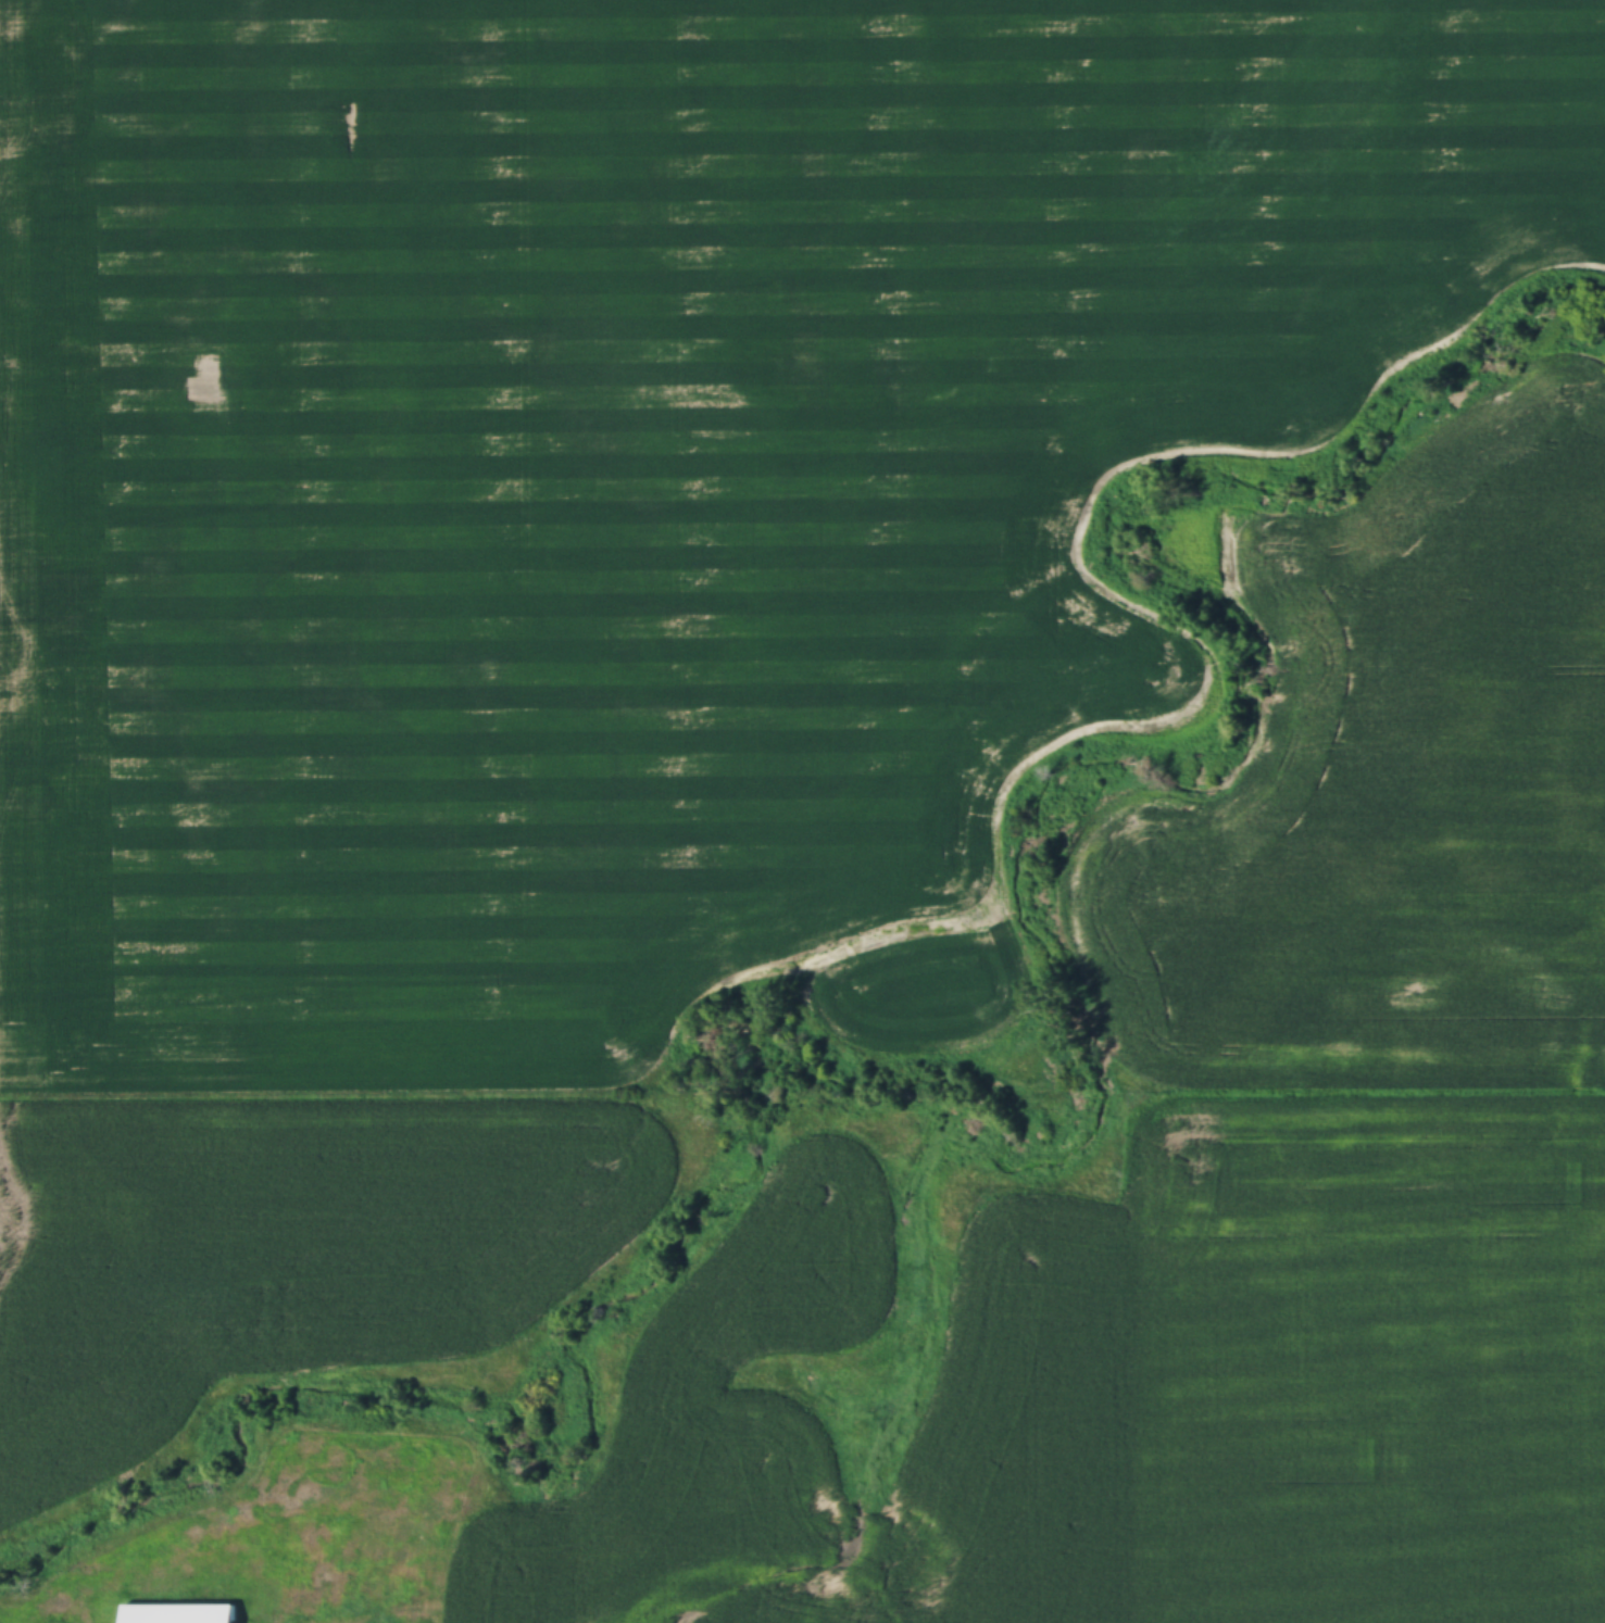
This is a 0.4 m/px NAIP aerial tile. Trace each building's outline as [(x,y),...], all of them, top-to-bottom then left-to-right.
[(235,1606),(123,1606),(123,1622),(235,1622),(235,1606)]
